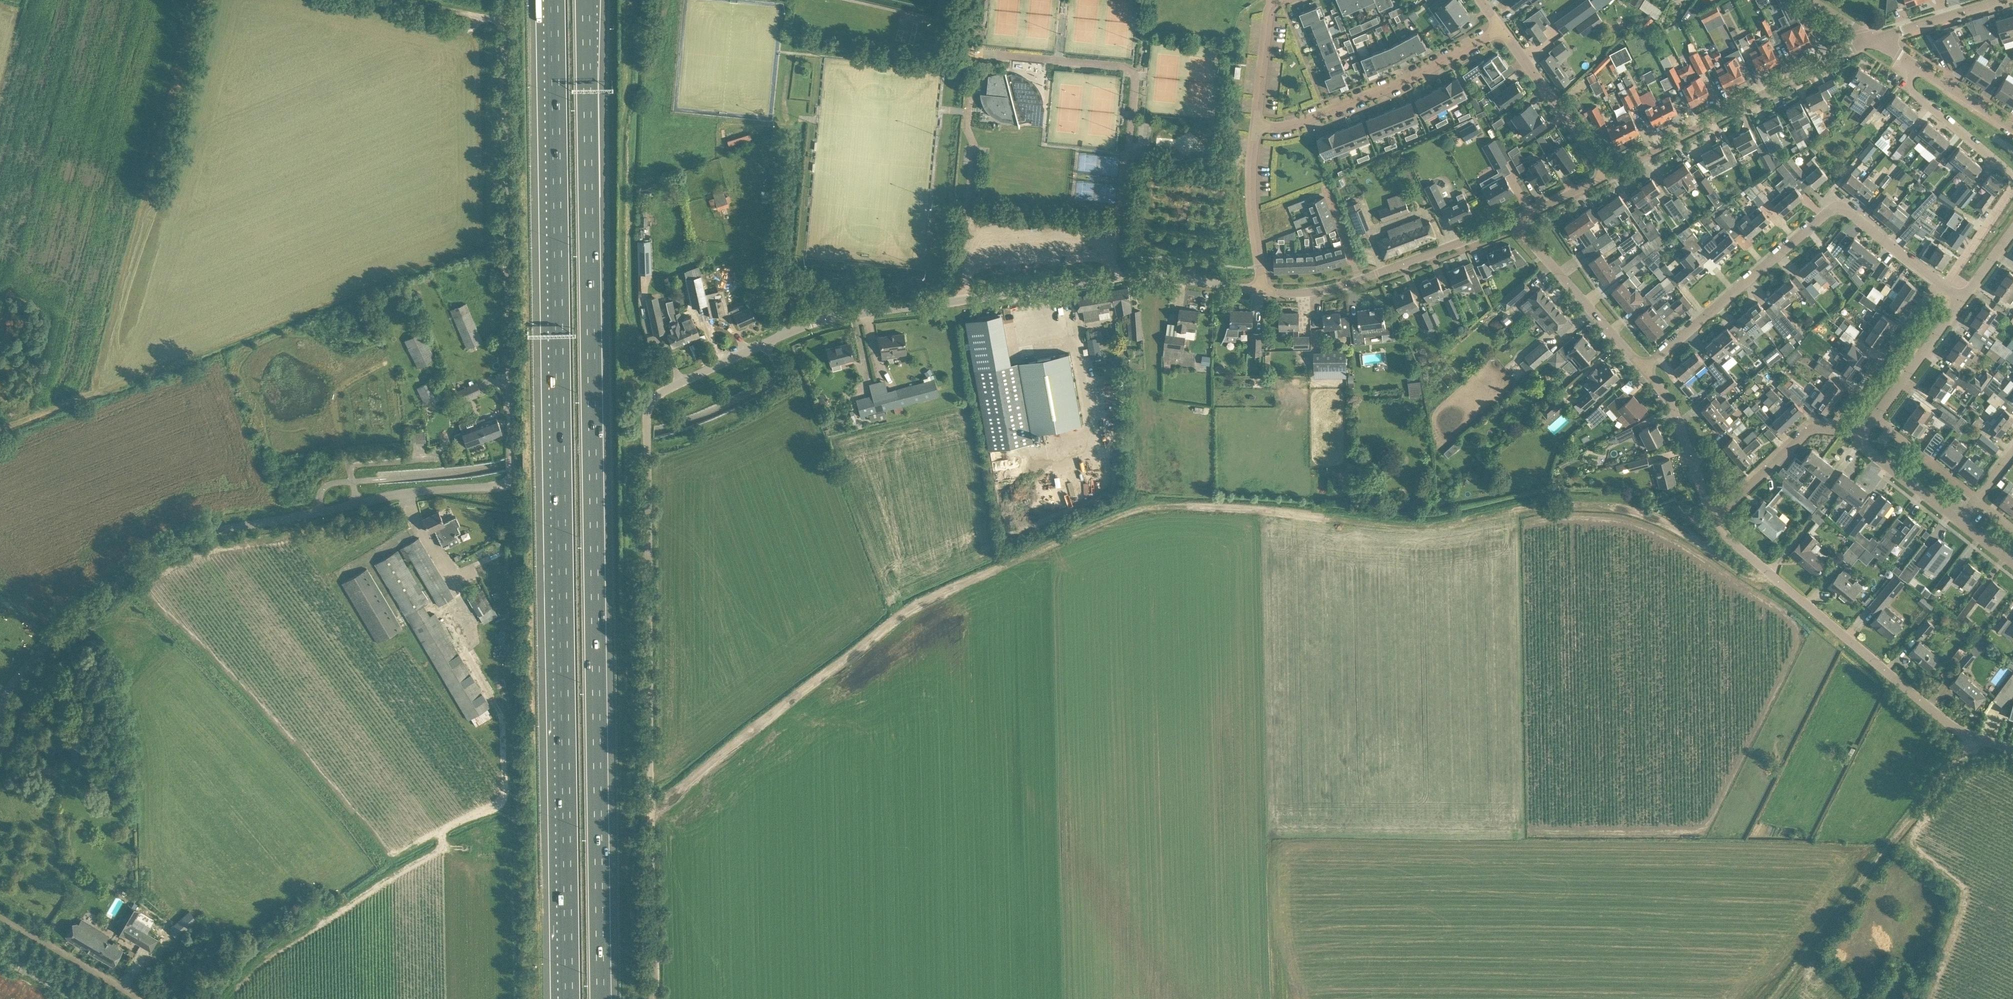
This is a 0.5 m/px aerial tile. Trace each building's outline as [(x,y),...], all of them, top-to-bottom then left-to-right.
[(1344,13),(1354,9),(1351,0),(1338,0),(1344,13)] [(1354,9),(1364,4),(1362,0),(1351,0),(1354,9)] [(1379,11),(1394,4),(1392,0),(1375,0),(1379,11)] [(1463,5),(1459,0),(1458,0),(1457,0),(1449,0),(1443,4),(1440,0),(1437,0),(1429,6),(1441,22),(1445,19),(1444,19),(1463,5)] [(1515,8),(1526,0),(1509,0),(1515,8)] [(1596,9),(1590,0),(1586,0),(1555,22),(1563,33),(1596,9)] [(1639,8),(1657,20),(1663,11),(1647,0),(1645,0),(1639,8)] [(1726,11),(1733,7),(1729,1),(1722,5),(1726,11)] [(1791,2),(1781,7),(1785,15),(1803,49),(1812,44),(1806,31),(1805,31),(1801,22),(1799,18),(1791,2)] [(1467,11),(1463,5),(1444,19),(1445,19),(1451,28),(1447,31),(1452,38),(1462,30),(1458,24),(1469,16),(1466,12),(1467,11)] [(1725,21),(1716,5),(1699,13),(1704,22),(1712,18),(1716,26),(1725,21)] [(1308,23),(1321,17),(1317,6),(1300,13),(1304,24),(1308,23)] [(1402,6),(1396,8),(1398,14),(1406,10),(1402,6)] [(1543,15),(1539,9),(1523,20),(1528,27),(1526,28),(1529,33),(1528,34),(1531,38),(1533,37),(1537,44),(1547,37),(1543,31),(1548,28),(1540,17),(1543,15)] [(1406,10),(1398,14),(1401,20),(1409,16),(1406,10)] [(1597,11),(1584,21),(1591,30),(1604,21),(1597,11)] [(1989,14),(1982,16),(1985,26),(1986,26),(1989,37),(1989,39),(1996,37),(1991,24),(1989,14)] [(2012,34),(2007,14),(2000,16),(2001,18),(1996,20),(1997,22),(1991,24),(1996,37),(1989,39),(1990,39),(1992,44),(1999,42),(1997,37),(2001,36),(2003,43),(2012,40),(2012,36),(2012,34)] [(1659,20),(1664,27),(1671,22),(1665,15),(1659,20)] [(1801,50),(1803,49),(1785,15),(1780,18),(1784,25),(1787,30),(1782,32),(1793,54),(1795,53),(1796,54),(1801,52),(1801,50)] [(1308,23),(1312,34),(1329,27),(1324,16),(1321,17),(1308,23)] [(1989,37),(1986,26),(1985,26),(1982,16),(1973,19),(1977,34),(1981,33),(1983,38),(1989,37)] [(1379,22),(1377,17),(1371,19),(1373,25),(1379,22)] [(1767,35),(1773,32),(1766,18),(1760,21),(1767,35)] [(1373,25),(1371,19),(1365,22),(1367,27),(1373,25)] [(1390,28),(1387,22),(1381,25),(1384,30),(1390,28)] [(1363,29),(1361,23),(1349,28),(1352,34),(1363,29)] [(1384,30),(1381,25),(1376,27),(1378,33),(1384,30)] [(1316,45),(1333,38),(1329,27),(1312,34),(1316,45)] [(1951,31),(1934,40),(1937,45),(1935,46),(1938,52),(1956,41),(1960,39),(1954,29),(1951,31)] [(1362,40),(1369,37),(1367,32),(1359,35),(1362,40)] [(1410,36),(1418,52),(1427,47),(1422,38),(1421,39),(1418,32),(1410,36)] [(1750,43),(1755,40),(1752,32),(1746,35),(1750,43)] [(1359,35),(1353,37),(1355,43),(1362,40),(1359,35)] [(1400,41),(1409,57),(1418,52),(1410,36),(1400,41)] [(1769,66),(1779,61),(1772,48),(1774,47),(1769,39),(1762,42),(1759,37),(1755,39),(1762,53),(1769,66)] [(1316,45),(1320,55),(1337,48),(1333,38),(1316,45)] [(1991,44),(1985,40),(1976,49),(1980,54),(1991,44)] [(1391,46),(1399,62),(1409,57),(1400,41),(1391,46)] [(1956,41),(1938,52),(1942,57),(1943,56),(1946,61),(1951,58),(1956,66),(1965,57),(1962,51),(1956,41)] [(1568,50),(1563,42),(1549,51),(1551,54),(1541,61),(1560,88),(1570,81),(1557,62),(1565,56),(1564,54),(1568,50)] [(1381,50),(1388,67),(1399,62),(1391,46),(1381,50)] [(1634,59),(1627,46),(1611,54),(1617,67),(1634,59)] [(1320,55),(1325,66),(1341,59),(1337,48),(1320,55)] [(1713,50),(1716,59),(1723,57),(1721,48),(1713,50)] [(1769,66),(1762,53),(1759,55),(1756,49),(1750,53),(1753,58),(1759,71),(1769,66)] [(1371,54),(1378,71),(1388,67),(1381,50),(1371,54)] [(1697,50),(1690,54),(1699,73),(1707,69),(1697,50)] [(1463,74),(1463,75),(1467,82),(1487,68),(1493,78),(1508,67),(1498,53),(1484,63),(1483,62),(1484,61),(1484,60),(1482,61),(1481,60),(1473,65),(1474,67),(1463,74)] [(1707,53),(1702,56),(1708,68),(1714,65),(1707,53)] [(1731,53),(1722,58),(1729,70),(1735,83),(1737,82),(1738,84),(1744,81),(1743,79),(1745,78),(1738,65),(1740,65),(1735,55),(1732,56),(1731,53)] [(1361,58),(1368,75),(1378,71),(1371,54),(1361,58)] [(1608,54),(1593,69),(1595,74),(1611,58),(1608,54)] [(1996,81),(2004,68),(2011,57),(2006,54),(1999,65),(1995,71),(1985,64),(1974,80),(1985,87),(1991,78),(1996,81)] [(1670,55),(1662,58),(1665,68),(1673,65),(1670,55)] [(2004,68),(2009,71),(2012,65),(2012,58),(2011,57),(2004,68)] [(1974,80),(1985,64),(1976,58),(1965,74),(1974,80)] [(1329,77),(1342,71),(1342,72),(1346,70),(1341,59),(1325,66),(1329,76),(1329,77)] [(1039,73),(1039,61),(1013,60),(1013,73),(1039,73)] [(1361,68),(1358,61),(1353,63),(1356,70),(1361,68)] [(1613,63),(1609,64),(1615,77),(1619,75),(1613,63)] [(1690,63),(1684,66),(1688,74),(1694,71),(1691,65),(1690,63)] [(1674,66),(1666,70),(1675,88),(1683,84),(1674,66)] [(1691,80),(1688,74),(1684,66),(1678,69),(1682,77),(1683,77),(1687,84),(1683,87),(1685,92),(1692,105),(1702,100),(1691,80)] [(1735,83),(1729,70),(1725,72),(1723,67),(1716,70),(1719,75),(1725,88),(1735,83)] [(1863,87),(1871,75),(1859,67),(1851,79),(1857,83),(1853,90),(1849,97),(1847,100),(1852,104),(1854,100),(1857,96),(1859,93),(1858,93),(1863,87)] [(1651,70),(1643,74),(1648,84),(1656,79),(1651,70)] [(1021,80),(1017,79),(1013,79),(1014,82),(1009,83),(1006,71),(989,75),(987,91),(989,91),(988,95),(986,95),(987,97),(987,99),(988,101),(989,103),(992,107),(995,110),(999,113),(1002,114),(1005,116),(1008,116),(1011,116),(1011,113),(1016,112),(1017,117),(1019,123),(1032,120),(1032,124),(1040,125),(1042,112),(1040,105),(1038,104),(1039,100),(1038,97),(1036,93),(1034,89),(1032,86),(1029,84),(1025,81),(1021,80)] [(1330,89),(1347,83),(1342,72),(1342,71),(1329,77),(1329,76),(1325,78),(1330,89)] [(1593,73),(1587,76),(1591,83),(1597,80),(1593,73)] [(1635,105),(1642,101),(1627,73),(1620,77),(1629,93),(1635,105)] [(1691,80),(1702,100),(1711,95),(1701,75),(1691,80)] [(1859,93),(1857,96),(1865,101),(1871,92),(1880,98),(1887,87),(1871,75),(1863,87),(1858,93),(1859,93)] [(2012,86),(2012,82),(2005,77),(1995,93),(2004,99),(2012,86)] [(1458,78),(1447,83),(1456,101),(1467,95),(1458,78)] [(1650,83),(1654,92),(1664,88),(1659,78),(1650,83)] [(1497,83),(1494,79),(1489,83),(1491,87),(1497,83)] [(1825,94),(1838,88),(1833,79),(1821,86),(1825,94)] [(1600,84),(1606,94),(1612,91),(1607,81),(1600,84)] [(1498,84),(1486,92),(1491,100),(1498,95),(1505,106),(1523,93),(1521,90),(1523,89),(1519,83),(1517,85),(1515,82),(1502,91),(1498,84)] [(1437,89),(1446,106),(1456,101),(1447,83),(1437,89)] [(2004,99),(2012,105),(2012,86),(2004,99)] [(1427,94),(1436,112),(1446,106),(1437,89),(1427,94)] [(1817,114),(1815,109),(1821,105),(1824,110),(1829,107),(1820,89),(1807,96),(1813,109),(1808,111),(1820,133),(1826,126),(1819,112),(1817,114)] [(1629,93),(1621,97),(1627,109),(1635,105),(1629,93)] [(1416,100),(1426,117),(1436,112),(1427,94),(1416,100)] [(1898,114),(1907,104),(1896,94),(1882,110),(1887,114),(1892,109),(1898,114)] [(1658,104),(1666,118),(1678,112),(1669,96),(1662,99),(1664,102),(1658,104)] [(1484,97),(1479,100),(1483,106),(1488,102),(1484,97)] [(1645,108),(1654,124),(1658,122),(1659,124),(1666,120),(1665,119),(1666,118),(1658,104),(1655,98),(1648,102),(1650,106),(1645,108)] [(1411,102),(1400,106),(1407,125),(1418,120),(1411,102)] [(1792,121),(1786,124),(1795,142),(1803,138),(1800,133),(1803,131),(1800,126),(1810,121),(1807,114),(1801,102),(1786,109),(1792,121)] [(1531,103),(1512,116),(1520,126),(1539,113),(1538,113),(1531,103)] [(1873,119),(1870,116),(1877,108),(1871,103),(1857,119),(1863,124),(1865,123),(1868,125),(1873,119)] [(1907,104),(1898,114),(1904,119),(1900,125),(1905,129),(1918,113),(1907,104)] [(1389,110),(1396,129),(1407,125),(1400,106),(1389,110)] [(1597,126),(1605,122),(1596,106),(1588,110),(1597,126)] [(1379,114),(1386,133),(1396,129),(1389,110),(1379,114)] [(1640,132),(1628,110),(1616,116),(1620,124),(1628,138),(1640,132)] [(1460,121),(1464,119),(1471,116),(1469,112),(1458,117),(1460,121)] [(1527,137),(1546,124),(1545,121),(1541,115),(1539,113),(1520,126),(1527,137)] [(1367,119),(1375,137),(1386,133),(1379,114),(1367,119)] [(1764,123),(1757,127),(1768,148),(1769,147),(1781,141),(1779,137),(1776,129),(1783,125),(1777,114),(1764,121),(1764,123)] [(1505,121),(1502,116),(1492,123),(1495,128),(1505,121)] [(1436,123),(1438,127),(1448,121),(1446,118),(1436,123)] [(1351,125),(1358,144),(1369,140),(1362,121),(1351,125)] [(1927,121),(1914,137),(1925,146),(1939,130),(1927,121)] [(1460,130),(1465,139),(1479,131),(1475,122),(1460,130)] [(1616,144),(1628,138),(1620,124),(1615,126),(1614,124),(1607,127),(1616,144)] [(1340,130),(1348,148),(1358,144),(1351,125),(1340,130)] [(750,131),(749,127),(726,131),(727,136),(750,131)] [(1743,155),(1759,147),(1750,129),(1740,134),(1738,132),(1735,134),(1735,137),(1734,137),(1743,155)] [(1330,134),(1337,152),(1348,148),(1340,130),(1330,134)] [(1950,140),(1939,130),(1925,146),(1936,156),(1950,140)] [(2012,151),(2012,138),(1996,130),(1991,141),(2012,151)] [(1416,132),(1405,136),(1407,140),(1418,136),(1416,132)] [(1319,138),(1326,157),(1337,152),(1330,134),(1319,138)] [(1543,134),(1537,139),(1546,151),(1553,146),(1543,134)] [(1897,148),(1890,156),(1896,161),(1902,153),(1914,139),(1908,135),(1897,148)] [(1880,137),(1875,142),(1885,151),(1889,145),(1880,137)] [(1495,168),(1507,162),(1495,140),(1483,146),(1495,168)] [(1859,156),(1865,162),(1877,148),(1870,142),(1859,156)] [(1521,149),(1518,144),(1508,151),(1511,156),(1521,149)] [(1720,144),(1702,154),(1709,169),(1723,162),(1726,168),(1738,162),(1732,151),(1726,154),(1720,144)] [(1567,151),(1562,145),(1547,156),(1551,163),(1557,159),(1565,171),(1567,169),(1568,170),(1574,166),(1573,165),(1575,163),(1571,157),(1572,155),(1568,150),(1567,151)] [(1961,168),(1970,157),(1959,148),(1950,158),(1946,164),(1950,168),(1955,162),(1961,168)] [(1767,171),(1775,166),(1767,152),(1759,156),(1767,171)] [(1369,154),(1357,158),(1359,162),(1370,158),(1369,154)] [(1798,179),(1805,173),(1791,156),(1784,163),(1798,179)] [(1806,176),(1815,186),(1827,176),(1812,157),(1807,162),(1813,170),(1806,176)] [(1939,160),(1935,157),(1924,169),(1929,173),(1939,160)] [(1972,177),(1973,177),(1982,167),(1970,157),(1961,168),(1957,173),(1968,183),(1972,177)] [(1551,176),(1541,158),(1531,164),(1528,159),(1516,165),(1518,168),(1523,178),(1528,175),(1533,183),(1539,180),(1540,182),(1544,180),(1545,181),(1551,178),(1550,176),(1551,176)] [(1675,168),(1673,168),(1675,170),(1687,189),(1689,191),(1690,189),(1693,187),(1692,186),(1694,185),(1694,184),(1697,182),(1706,194),(1706,193),(1714,188),(1705,176),(1704,176),(1700,171),(1695,175),(1694,173),(1693,174),(1684,161),(1675,168)] [(1803,196),(1795,187),(1792,184),(1796,179),(1782,163),(1777,167),(1788,182),(1780,189),(1782,191),(1793,205),(1803,196)] [(1938,164),(1934,169),(1938,173),(1943,168),(1938,164)] [(1349,166),(1338,171),(1340,175),(1351,170),(1349,166)] [(1853,192),(1862,181),(1856,176),(1860,170),(1856,166),(1842,183),(1853,192)] [(1904,169),(1897,177),(1900,180),(1907,172),(1904,169)] [(1484,187),(1481,182),(1480,182),(1483,188),(1492,204),(1514,192),(1505,176),(1504,176),(1502,170),(1495,174),(1497,180),(1484,187)] [(1675,170),(1664,178),(1677,196),(1687,189),(1675,170)] [(1887,174),(1879,183),(1884,188),(1892,178),(1887,174)] [(1988,187),(1975,206),(1983,211),(1996,193),(1995,192),(2002,184),(1991,174),(1983,183),(1988,187)] [(1659,201),(1655,194),(1660,190),(1652,179),(1643,186),(1656,203),(1659,201)] [(1765,202),(1769,199),(1755,181),(1751,184),(1750,185),(1765,202)] [(1862,181),(1853,192),(1865,202),(1879,185),(1874,181),(1869,186),(1862,181)] [(1958,203),(1957,204),(1962,207),(1963,208),(1964,206),(1982,185),(1977,181),(1961,200),(1961,199),(1958,203)] [(1077,182),(1076,200),(1115,201),(1115,183),(1077,182)] [(1425,187),(1435,208),(1446,203),(1435,182),(1425,187)] [(1965,183),(1952,198),(1958,203),(1961,199),(1971,188),(1965,183)] [(1759,206),(1765,202),(1750,185),(1744,189),(1759,206)] [(1642,186),(1631,194),(1639,204),(1639,205),(1644,212),(1650,208),(1654,213),(1654,215),(1659,222),(1664,218),(1654,205),(1642,186)] [(725,191),(707,197),(712,211),(730,205),(725,191)] [(1782,191),(1770,201),(1782,214),(1793,205),(1782,191)] [(1932,191),(1911,213),(1916,219),(1920,215),(1921,213),(1926,208),(1937,196),(1932,191)] [(1456,195),(1459,201),(1445,208),(1452,223),(1472,213),(1466,198),(1465,199),(1463,192),(1456,195)] [(1941,193),(1937,198),(1952,209),(1956,203),(1942,193),(1941,192),(1941,193)] [(1611,201),(1609,202),(1621,220),(1623,219),(1632,212),(1619,195),(1611,201)] [(1884,220),(1893,210),(1887,204),(1891,199),(1887,195),(1882,200),(1873,211),(1884,220)] [(1308,203),(1311,213),(1328,206),(1324,197),(1308,203)] [(1687,208),(1679,197),(1674,200),(1682,212),(1687,208)] [(1682,212),(1674,200),(1672,198),(1665,203),(1666,205),(1675,217),(1676,216),(1680,220),(1686,216),(1682,212)] [(1409,212),(1405,200),(1379,210),(1383,221),(1409,212)] [(1299,208),(1296,202),(1288,206),(1290,212),(1299,208)] [(1599,209),(1598,210),(1606,221),(1611,227),(1621,220),(1609,202),(1604,205),(1603,204),(1598,208),(1599,209)] [(1893,210),(1884,220),(1896,230),(1905,219),(1904,219),(1909,214),(1904,210),(1898,204),(1893,210)] [(1311,213),(1315,222),(1332,216),(1328,206),(1311,213)] [(1762,210),(1761,211),(1758,206),(1748,215),(1759,228),(1770,219),(1762,210)] [(1370,229),(1361,207),(1350,212),(1358,233),(1370,229)] [(1578,217),(1576,218),(1598,249),(1600,248),(1612,239),(1609,235),(1607,231),(1597,238),(1589,226),(1599,219),(1597,216),(1591,208),(1578,217)] [(1726,208),(1721,212),(1732,225),(1735,222),(1741,228),(1749,237),(1759,228),(1748,215),(1746,213),(1737,221),(1726,208)] [(1921,213),(1920,215),(1925,218),(1930,211),(1926,208),(1921,213)] [(1973,222),(1964,216),(1958,211),(1949,223),(1965,234),(1973,222)] [(1723,227),(1713,236),(1726,251),(1737,242),(1731,235),(1726,230),(1732,225),(1721,212),(1715,218),(1723,227)] [(1916,219),(1913,221),(1918,225),(1928,232),(1931,233),(1936,226),(1925,218),(1920,215),(1916,219)] [(1315,222),(1319,232),(1336,226),(1332,216),(1315,222)] [(1302,225),(1299,218),(1294,220),(1296,227),(1302,225)] [(1377,240),(1384,257),(1436,238),(1430,220),(1421,224),(1419,218),(1400,225),(1402,231),(1377,240)] [(1576,218),(1565,225),(1573,237),(1577,234),(1586,246),(1582,249),(1587,256),(1588,255),(1589,256),(1598,249),(1576,218)] [(1642,219),(1638,223),(1649,239),(1641,245),(1647,255),(1648,254),(1649,253),(1650,252),(1655,249),(1661,245),(1654,237),(1657,235),(1647,222),(1646,224),(1642,219)] [(1647,222),(1657,235),(1660,233),(1650,220),(1647,222)] [(1920,227),(1913,222),(1900,235),(1907,241),(1920,227)] [(1956,246),(1965,234),(1949,223),(1941,235),(1956,246)] [(1693,232),(1688,236),(1698,248),(1702,244),(1716,260),(1726,251),(1713,236),(1703,244),(1693,232)] [(1633,236),(1618,246),(1624,254),(1639,244),(1633,236)] [(1682,258),(1680,259),(1685,265),(1693,274),(1704,265),(1693,252),(1698,248),(1688,236),(1683,241),(1691,250),(1682,258)] [(1847,270),(1865,247),(1854,237),(1846,247),(1852,252),(1842,265),(1845,268),(1847,270)] [(1598,249),(1589,256),(1591,260),(1590,261),(1597,271),(1608,264),(1601,253),(1603,251),(1604,253),(1616,244),(1615,242),(1612,239),(1600,248),(1598,249)] [(1942,267),(1951,254),(1931,240),(1922,253),(1942,267)] [(650,241),(638,241),(639,275),(652,274),(650,241)] [(1836,257),(1845,246),(1840,241),(1831,252),(1836,257)] [(1490,270),(1521,256),(1515,248),(1512,250),(1509,244),(1487,254),(1490,260),(1486,261),(1478,264),(1484,277),(1492,274),(1490,270)] [(1343,245),(1333,248),(1338,265),(1348,262),(1343,245)] [(1864,283),(1854,271),(1863,261),(1869,266),(1877,256),(1865,247),(1847,270),(1854,279),(1860,287),(1864,283)] [(1323,250),(1328,268),(1338,265),(1333,248),(1323,250)] [(1650,252),(1649,253),(1660,266),(1660,267),(1668,275),(1672,280),(1675,283),(1676,282),(1679,279),(1683,283),(1693,274),(1685,265),(1675,274),(1674,273),(1665,263),(1666,261),(1655,249),(1650,252)] [(1314,253),(1317,271),(1328,268),(1323,250),(1314,253)] [(1839,282),(1824,265),(1830,260),(1822,250),(1811,260),(1830,283),(1833,287),(1839,282)] [(1285,254),(1286,272),(1296,271),(1295,253),(1285,254)] [(1295,253),(1296,271),(1306,271),(1305,253),(1295,253)] [(1305,253),(1306,271),(1317,271),(1314,253),(1305,253)] [(1642,258),(1626,271),(1630,276),(1646,263),(1654,272),(1660,266),(1649,253),(1648,254),(1647,255),(1642,258)] [(1274,254),(1275,272),(1286,272),(1285,254),(1274,254)] [(1626,271),(1642,258),(1638,254),(1622,267),(1626,271)] [(1617,273),(1622,268),(1619,263),(1622,261),(1619,256),(1608,264),(1597,271),(1604,282),(1617,273)] [(1811,260),(1799,270),(1807,279),(1812,275),(1817,281),(1820,285),(1823,283),(1826,287),(1830,283),(1811,260)] [(1882,260),(1871,273),(1880,280),(1885,275),(1890,266),(1882,260)] [(1464,264),(1448,272),(1456,290),(1471,283),(1475,292),(1483,288),(1473,267),(1467,270),(1464,264)] [(2009,271),(2002,281),(2012,289),(2012,274),(2009,271)] [(1918,288),(1906,280),(1908,277),(1901,272),(1896,280),(1891,287),(1892,288),(1909,300),(1918,288)] [(1422,283),(1421,284),(1428,300),(1437,296),(1438,298),(1446,295),(1437,277),(1429,280),(1427,279),(1422,281),(1422,283)] [(1625,280),(1613,291),(1621,301),(1633,290),(1636,288),(1637,287),(1629,277),(1625,280)] [(1798,287),(1791,279),(1790,278),(1779,287),(1791,301),(1797,296),(1793,290),(1798,287)] [(1500,301),(1506,308),(1530,288),(1523,280),(1500,301)] [(2012,299),(2012,289),(2002,281),(1994,291),(2005,299),(2010,303),(2012,299)] [(1659,282),(1645,294),(1650,299),(1664,287),(1660,282),(1659,282)] [(1811,282),(1805,287),(1815,298),(1821,292),(1814,284),(1811,282)] [(1888,292),(1886,295),(1873,286),(1867,295),(1877,303),(1880,297),(1883,299),(1883,300),(1901,312),(1909,300),(1892,288),(1889,293),(1888,292)] [(1113,290),(1115,304),(1116,304),(1117,313),(1132,310),(1128,287),(1113,290)] [(1647,308),(1636,318),(1644,328),(1660,314),(1664,311),(1661,308),(1659,309),(1655,304),(1654,303),(1668,292),(1664,287),(1650,299),(1653,303),(1647,308)] [(1784,307),(1791,301),(1779,287),(1769,296),(1780,309),(1784,306),(1784,307)] [(1811,304),(1816,300),(1815,298),(1805,287),(1801,291),(1811,304)] [(1537,318),(1554,303),(1541,288),(1528,298),(1538,309),(1533,314),(1537,318)] [(1633,290),(1621,301),(1629,310),(1644,297),(1636,288),(1633,290)] [(1410,289),(1393,296),(1400,312),(1404,310),(1413,306),(1415,310),(1419,308),(1414,298),(1410,289)] [(1109,306),(1115,304),(1113,290),(1076,296),(1076,297),(1070,298),(1073,311),(1079,310),(1079,311),(1083,311),(1085,322),(1111,318),(1109,306)] [(1677,299),(1672,303),(1675,307),(1676,308),(1681,313),(1685,309),(1692,304),(1683,294),(1677,299)] [(1877,303),(1867,295),(1864,294),(1859,300),(1872,310),(1877,303)] [(1454,296),(1445,300),(1453,318),(1462,314),(1454,296)] [(655,297),(645,299),(653,335),(665,332),(660,310),(658,311),(655,297)] [(709,301),(712,316),(725,313),(722,298),(709,301)] [(707,317),(705,306),(703,299),(691,301),(693,309),(698,308),(701,319),(707,317)] [(673,300),(666,302),(668,311),(673,323),(669,324),(672,332),(667,334),(672,346),(686,341),(678,321),(676,316),(675,313),(673,300)] [(1771,317),(1765,310),(1758,301),(1747,311),(1759,325),(1759,324),(1761,326),(1771,317)] [(451,310),(467,348),(482,342),(466,303),(451,310)] [(1550,333),(1555,329),(1561,335),(1573,324),(1554,303),(1537,318),(1550,333)] [(1999,322),(1992,317),(1996,311),(1986,303),(1978,313),(1996,326),(1999,322)] [(744,304),(728,311),(734,323),(737,322),(739,326),(756,318),(752,309),(750,305),(745,308),(744,304)] [(1393,332),(1393,329),(1392,319),(1385,320),(1383,307),(1358,310),(1359,325),(1353,326),(1353,324),(1352,324),(1355,345),(1366,343),(1364,330),(1382,328),(1382,332),(1392,331),(1393,332)] [(1195,337),(1196,326),(1198,311),(1180,309),(1177,335),(1167,334),(1163,356),(1182,359),(1185,337),(1195,337)] [(1228,327),(1225,335),(1236,336),(1238,336),(1238,328),(1253,329),(1253,311),(1231,310),(1230,327),(1228,327)] [(1874,326),(1885,334),(1894,322),(1876,310),(1873,315),(1879,319),(1874,326)] [(678,321),(686,341),(699,335),(694,322),(694,323),(691,315),(682,319),(679,311),(675,313),(676,316),(678,321)] [(1426,311),(1419,314),(1426,330),(1426,329),(1434,326),(1433,325),(1432,322),(1428,315),(1426,311)] [(1436,311),(1428,315),(1432,322),(1433,325),(1441,322),(1436,311)] [(1748,334),(1759,325),(1747,311),(1737,319),(1747,332),(1743,336),(1752,347),(1757,344),(1748,334)] [(1777,315),(1791,332),(1796,327),(1782,311),(1777,315)] [(1293,346),(1310,346),(1309,336),(1299,336),(1299,312),(1280,313),(1280,330),(1294,329),(1293,346)] [(1340,312),(1323,314),(1325,329),(1330,328),(1331,336),(1341,335),(1350,334),(1348,315),(1341,316),(1340,312)] [(974,319),(966,320),(975,370),(990,450),(1033,442),(1032,434),(1019,362),(1009,364),(1002,324),(998,324),(998,322),(1001,321),(1003,321),(1001,313),(977,317),(978,318),(974,319)] [(1992,332),(1996,326),(1978,313),(1971,323),(1982,331),(1985,327),(1992,332)] [(1660,314),(1644,328),(1652,337),(1667,325),(1663,320),(1664,319),(1660,314)] [(1785,337),(1791,332),(1777,315),(1771,320),(1785,337)] [(1132,320),(1133,338),(1142,338),(1141,320),(1132,320)] [(1844,330),(1855,337),(1860,330),(1850,323),(1849,324),(1844,320),(1839,326),(1844,330)] [(1885,334),(1874,326),(1868,322),(1859,334),(1877,346),(1885,334)] [(1738,340),(1735,336),(1727,327),(1717,336),(1728,350),(1738,342),(1748,354),(1754,350),(1752,348),(1752,347),(1743,336),(1738,340)] [(1840,336),(1853,347),(1858,340),(1854,338),(1855,337),(1844,330),(1840,336)] [(422,332),(404,341),(417,367),(435,359),(422,332)] [(879,336),(881,346),(881,352),(898,350),(898,354),(906,353),(903,333),(879,336)] [(1250,355),(1260,355),(1261,333),(1251,333),(1250,355)] [(1567,341),(1547,359),(1556,368),(1570,356),(1581,369),(1591,360),(1589,358),(1596,351),(1583,335),(1577,340),(1571,346),(1567,341)] [(1983,343),(1974,336),(1970,341),(1962,335),(1954,345),(1972,358),(1976,354),(1969,349),(1972,344),(1979,349),(1983,343)] [(1727,351),(1728,350),(1717,336),(1706,345),(1717,358),(1712,362),(1727,379),(1731,376),(1719,361),(1720,360),(1721,361),(1724,361),(1729,356),(1729,353),(1727,351)] [(1080,339),(1084,359),(1091,357),(1087,337),(1080,339)] [(1096,337),(1088,338),(1092,358),(1100,357),(1096,337)] [(1842,344),(1833,337),(1829,343),(1837,349),(1842,344)] [(1791,339),(1781,347),(1787,354),(1796,346),(1791,339)] [(1529,373),(1553,352),(1544,341),(1520,362),(1529,373)] [(2005,349),(1994,341),(1990,347),(2001,355),(2005,358),(2008,355),(2010,353),(2012,349),(2012,350),(2007,346),(2005,349)] [(827,348),(829,358),(831,364),(853,358),(849,343),(827,348)] [(1859,348),(1854,354),(1844,345),(1839,351),(1860,367),(1869,355),(1859,348)] [(1972,359),(1972,358),(1954,345),(1947,355),(1958,363),(1961,358),(1969,364),(1973,359),(1972,359)] [(1778,348),(1764,361),(1769,367),(1783,355),(1778,348)] [(1322,352),(1314,352),(1314,370),(1324,369),(1324,375),(1346,375),(1346,349),(1322,350),(1322,352)] [(1797,349),(1786,360),(1791,365),(1802,355),(1797,349)] [(1703,360),(1702,359),(1695,351),(1684,360),(1695,373),(1706,364),(1703,360)] [(1851,379),(1860,367),(1839,351),(1834,357),(1839,361),(1840,361),(1846,365),(1841,372),(1851,379)] [(1070,353),(1019,362),(1032,434),(1083,424),(1070,353)] [(1203,355),(1201,364),(1209,365),(1211,356),(1203,355)] [(1818,362),(1831,371),(1835,366),(1823,356),(1818,362)] [(1684,360),(1674,369),(1684,382),(1685,382),(1695,373),(1684,360)] [(1717,387),(1727,379),(1712,362),(1707,366),(1718,379),(1711,384),(1715,389),(1717,387)] [(1827,377),(1831,371),(1818,362),(1814,367),(1827,377)] [(1214,368),(1219,373),(1223,370),(1218,364),(1214,368)] [(1613,368),(1612,368),(1610,366),(1608,368),(1604,364),(1598,370),(1596,368),(1589,374),(1597,384),(1578,400),(1585,408),(1609,387),(1608,385),(1618,376),(1615,372),(1616,371),(1616,369),(1615,368),(1613,368)] [(1971,382),(1960,375),(1949,367),(1946,372),(1943,370),(1935,381),(1947,390),(1951,393),(1958,383),(1976,396),(1981,389),(1971,382)] [(2007,401),(2011,396),(2002,388),(2002,389),(1998,386),(2000,383),(1997,380),(2003,373),(1998,370),(1986,384),(2007,401)] [(1982,389),(1986,385),(1985,384),(1992,375),(1987,371),(1980,380),(1975,377),(1971,382),(1981,389),(1981,390),(1982,389)] [(1763,377),(1756,374),(1754,380),(1761,383),(1763,377)] [(1723,394),(1737,383),(1731,376),(1727,379),(1717,387),(1723,394)] [(1834,381),(1829,378),(1820,389),(1835,400),(1844,388),(1834,381)] [(880,393),(883,410),(939,395),(934,379),(880,393)] [(1771,388),(1766,392),(1769,396),(1792,420),(1803,410),(1798,405),(1803,401),(1803,400),(1802,399),(1789,387),(1782,380),(1777,386),(1789,397),(1790,396),(1792,398),(1786,404),(1771,388)] [(440,397),(432,381),(417,389),(425,404),(440,397)] [(1421,381),(1408,382),(1410,393),(1422,391),(1421,381)] [(1940,400),(1947,390),(1935,381),(1928,391),(1940,400)] [(476,382),(456,391),(460,400),(480,392),(476,382)] [(1694,393),(1685,382),(1684,382),(1680,386),(1689,397),(1694,393)] [(1795,382),(1789,387),(1802,399),(1809,392),(1795,382)] [(2007,401),(1986,384),(1986,385),(1982,389),(1990,396),(1987,400),(1997,408),(1992,415),(2007,427),(2012,419),(2012,414),(2002,405),(2005,400),(2007,401)] [(1750,386),(1745,390),(1748,394),(1754,389),(1750,386)] [(1815,386),(1810,392),(1813,398),(1811,401),(1816,405),(1826,413),(1835,400),(1820,389),(1815,386)] [(860,416),(883,410),(880,393),(856,400),(860,416)] [(1559,393),(1541,410),(1547,417),(1566,401),(1559,393)] [(1618,395),(1610,402),(1607,405),(1618,417),(1623,413),(1631,422),(1637,416),(1638,417),(1648,409),(1641,402),(1640,403),(1633,395),(1624,403),(1618,395)] [(1696,395),(1691,399),(1696,405),(1700,401),(1696,395)] [(1769,396),(1764,401),(1778,416),(1773,421),(1780,429),(1781,430),(1792,420),(1769,396)] [(1711,420),(1731,403),(1730,404),(1726,399),(1721,403),(1715,397),(1711,401),(1702,408),(1711,420)] [(482,401),(487,415),(495,412),(490,399),(482,401)] [(1978,404),(1973,400),(1970,405),(1975,409),(1978,408),(1978,404)] [(1912,413),(1925,423),(1934,411),(1920,402),(1912,413)] [(1957,412),(1944,402),(1939,408),(1943,411),(1957,421),(1961,416),(1957,413),(1957,412)] [(1728,433),(1742,421),(1738,417),(1730,423),(1726,418),(1736,409),(1731,403),(1711,420),(1721,431),(1724,429),(1728,433)] [(1759,406),(1754,411),(1763,420),(1766,423),(1771,418),(1768,415),(1759,406)] [(1594,414),(1598,419),(1605,412),(1601,407),(1594,414)] [(1943,411),(1939,417),(1952,427),(1957,421),(1943,411)] [(1923,426),(1925,423),(1912,413),(1904,424),(1920,436),(1926,428),(1923,426)] [(2007,428),(2007,427),(1992,415),(1996,419),(1992,424),(1987,419),(1985,421),(1978,415),(1971,424),(1979,430),(1983,425),(1998,437),(2002,432),(2004,433),(2007,428)] [(1959,432),(1967,421),(1961,416),(1957,421),(1952,427),(1959,432)] [(483,431),(486,439),(502,433),(497,418),(486,422),(484,418),(478,420),(480,424),(477,425),(480,432),(483,431)] [(467,446),(486,439),(483,431),(480,432),(477,425),(461,431),(463,436),(457,438),(461,447),(467,445),(467,446)] [(1657,445),(1665,441),(1657,425),(1650,429),(1649,426),(1632,435),(1635,440),(1643,437),(1645,440),(1646,440),(1649,447),(1657,443),(1657,445)] [(1619,442),(1631,436),(1627,428),(1608,439),(1609,441),(1616,442),(1619,441),(1619,442)] [(426,442),(425,432),(410,433),(411,443),(426,442)] [(1937,432),(1929,443),(1935,447),(1943,437),(1937,432)] [(1982,433),(1976,440),(1987,448),(1992,441),(1988,438),(1987,437),(1982,433)] [(1733,456),(1743,448),(1733,437),(1724,445),(1733,456)] [(1743,448),(1733,456),(1743,468),(1752,460),(1747,454),(1761,443),(1756,437),(1743,448)] [(1952,465),(1967,447),(1961,442),(1956,449),(1950,444),(1940,455),(1942,456),(1941,458),(1945,462),(1947,460),(1952,465)] [(1812,471),(1823,457),(1812,449),(1802,462),(1796,457),(1785,470),(1789,474),(1785,479),(1798,490),(1803,483),(1797,478),(1806,467),(1812,471)] [(1617,470),(1629,467),(1630,470),(1649,465),(1647,457),(1628,462),(1628,461),(1616,464),(1617,470)] [(1824,479),(1834,466),(1823,457),(1812,471),(1822,479),(1807,499),(1812,503),(1828,482),(1824,479)] [(1968,458),(1959,470),(1972,480),(1987,462),(1982,457),(1979,460),(1977,459),(1974,462),(1968,458)] [(1660,487),(1676,483),(1669,458),(1654,462),(1660,487)] [(1840,500),(1854,481),(1843,472),(1833,485),(1828,482),(1812,503),(1817,507),(1829,498),(1828,494),(1832,488),(1839,494),(1836,498),(1840,500)] [(1765,501),(1750,518),(1754,522),(1752,524),(1753,525),(1755,523),(1756,523),(1757,522),(1768,530),(1766,532),(1772,537),(1786,522),(1776,513),(1778,511),(1772,506),(1780,496),(1778,494),(1782,489),(1800,504),(1805,498),(1797,491),(1790,486),(1783,479),(1778,485),(1780,486),(1775,492),(1766,502),(1765,501)] [(1844,506),(1849,500),(1850,498),(1857,503),(1867,491),(1854,481),(1840,500),(1838,502),(1844,506)] [(2012,506),(2012,487),(2012,486),(2000,502),(2010,510),(2012,506)] [(1853,516),(1844,529),(1853,537),(1867,518),(1869,519),(1876,525),(1892,503),(1880,494),(1875,501),(1864,515),(1858,511),(1853,516)] [(1810,517),(1819,524),(1826,515),(1818,507),(1810,517)] [(1844,529),(1853,516),(1845,510),(1835,522),(1844,529)] [(444,523),(443,521),(438,512),(423,519),(428,531),(435,528),(437,531),(435,532),(442,547),(449,544),(448,541),(456,537),(455,535),(460,533),(457,526),(460,525),(456,516),(448,520),(448,521),(444,523)] [(1897,518),(1887,531),(1893,536),(1898,540),(1905,546),(1921,526),(1908,516),(1903,523),(1897,518)] [(1878,542),(1871,552),(1878,557),(1882,561),(1898,540),(1893,536),(1887,531),(1878,542)] [(1820,570),(1821,568),(1821,567),(1825,563),(1808,548),(1816,538),(1809,532),(1791,553),(1815,574),(1819,569),(1820,570)] [(439,605),(454,597),(419,537),(404,546),(439,605)] [(1872,537),(1864,547),(1866,548),(1870,552),(1871,552),(1878,542),(1872,537)] [(1848,548),(1859,557),(1866,548),(1864,547),(1855,539),(1848,548)] [(1900,573),(1899,575),(1905,580),(1909,582),(1913,577),(1923,564),(1927,567),(1929,564),(1938,571),(1935,575),(1936,575),(1948,559),(1947,559),(1947,560),(1947,559),(1944,558),(1946,555),(1951,549),(1938,539),(1932,547),(1930,546),(1930,545),(1930,544),(1929,545),(1928,546),(1924,543),(1924,542),(1925,542),(1924,541),(1912,557),(1903,570),(1900,573)] [(468,719),(490,706),(397,550),(375,563),(468,719)] [(1968,589),(1981,572),(1968,562),(1955,579),(1968,589)] [(1896,565),(1892,569),(1899,575),(1900,573),(1903,570),(1896,565)] [(367,568),(342,583),(378,643),(402,628),(367,568)] [(1843,569),(1829,585),(1835,590),(1833,592),(1835,593),(1836,591),(1848,601),(1856,592),(1857,593),(1863,587),(1862,585),(1857,581),(1855,581),(1853,584),(1846,578),(1849,575),(1843,569)] [(1895,573),(1889,581),(1900,589),(1906,582),(1895,573)] [(1938,587),(1943,591),(1953,578),(1948,574),(1938,587)] [(1991,608),(2005,591),(1992,581),(1979,598),(1991,608)] [(1925,586),(1921,592),(1927,597),(1931,591),(1925,586)] [(481,590),(467,598),(482,624),(496,615),(481,590)] [(1886,603),(1892,595),(1886,590),(1880,598),(1886,603)] [(1956,617),(1960,621),(1977,600),(1972,596),(1956,617)] [(1928,601),(1923,607),(1929,612),(1934,606),(1928,601)] [(1901,624),(1883,609),(1883,608),(1872,621),(1890,637),(1901,624)] [(1973,621),(1967,616),(1963,621),(1970,626),(1973,621)] [(1996,628),(2001,631),(2004,627),(2012,633),(2012,621),(2012,622),(2005,616),(1996,628)] [(1914,631),(1924,639),(1935,626),(1925,618),(1914,631)] [(1981,651),(1988,643),(1982,638),(1975,646),(1981,651)] [(1920,641),(1910,653),(1928,669),(1938,657),(1920,641)] [(1963,654),(1958,649),(1952,656),(1958,660),(1963,654)] [(1965,668),(1976,655),(1971,650),(1960,663),(1965,668)] [(2002,664),(1992,681),(1999,685),(2009,668),(2002,664)] [(1976,703),(1978,705),(1985,697),(1978,691),(1980,689),(1966,678),(1968,675),(1962,670),(1951,684),(1958,690),(1959,690),(1963,693),(1960,696),(1969,703),(1970,701),(1975,705),(1976,703)] [(2012,688),(2012,677),(2002,691),(2008,695),(2012,688)] [(52,766),(44,760),(36,772),(43,777),(52,766)] [(46,806),(48,800),(40,797),(38,803),(46,806)] [(141,944),(147,933),(133,924),(140,911),(128,904),(113,929),(125,936),(126,935),(141,944)] [(177,936),(196,919),(189,912),(170,929),(177,936)] [(68,938),(83,947),(114,965),(123,950),(77,923),(68,938)]
